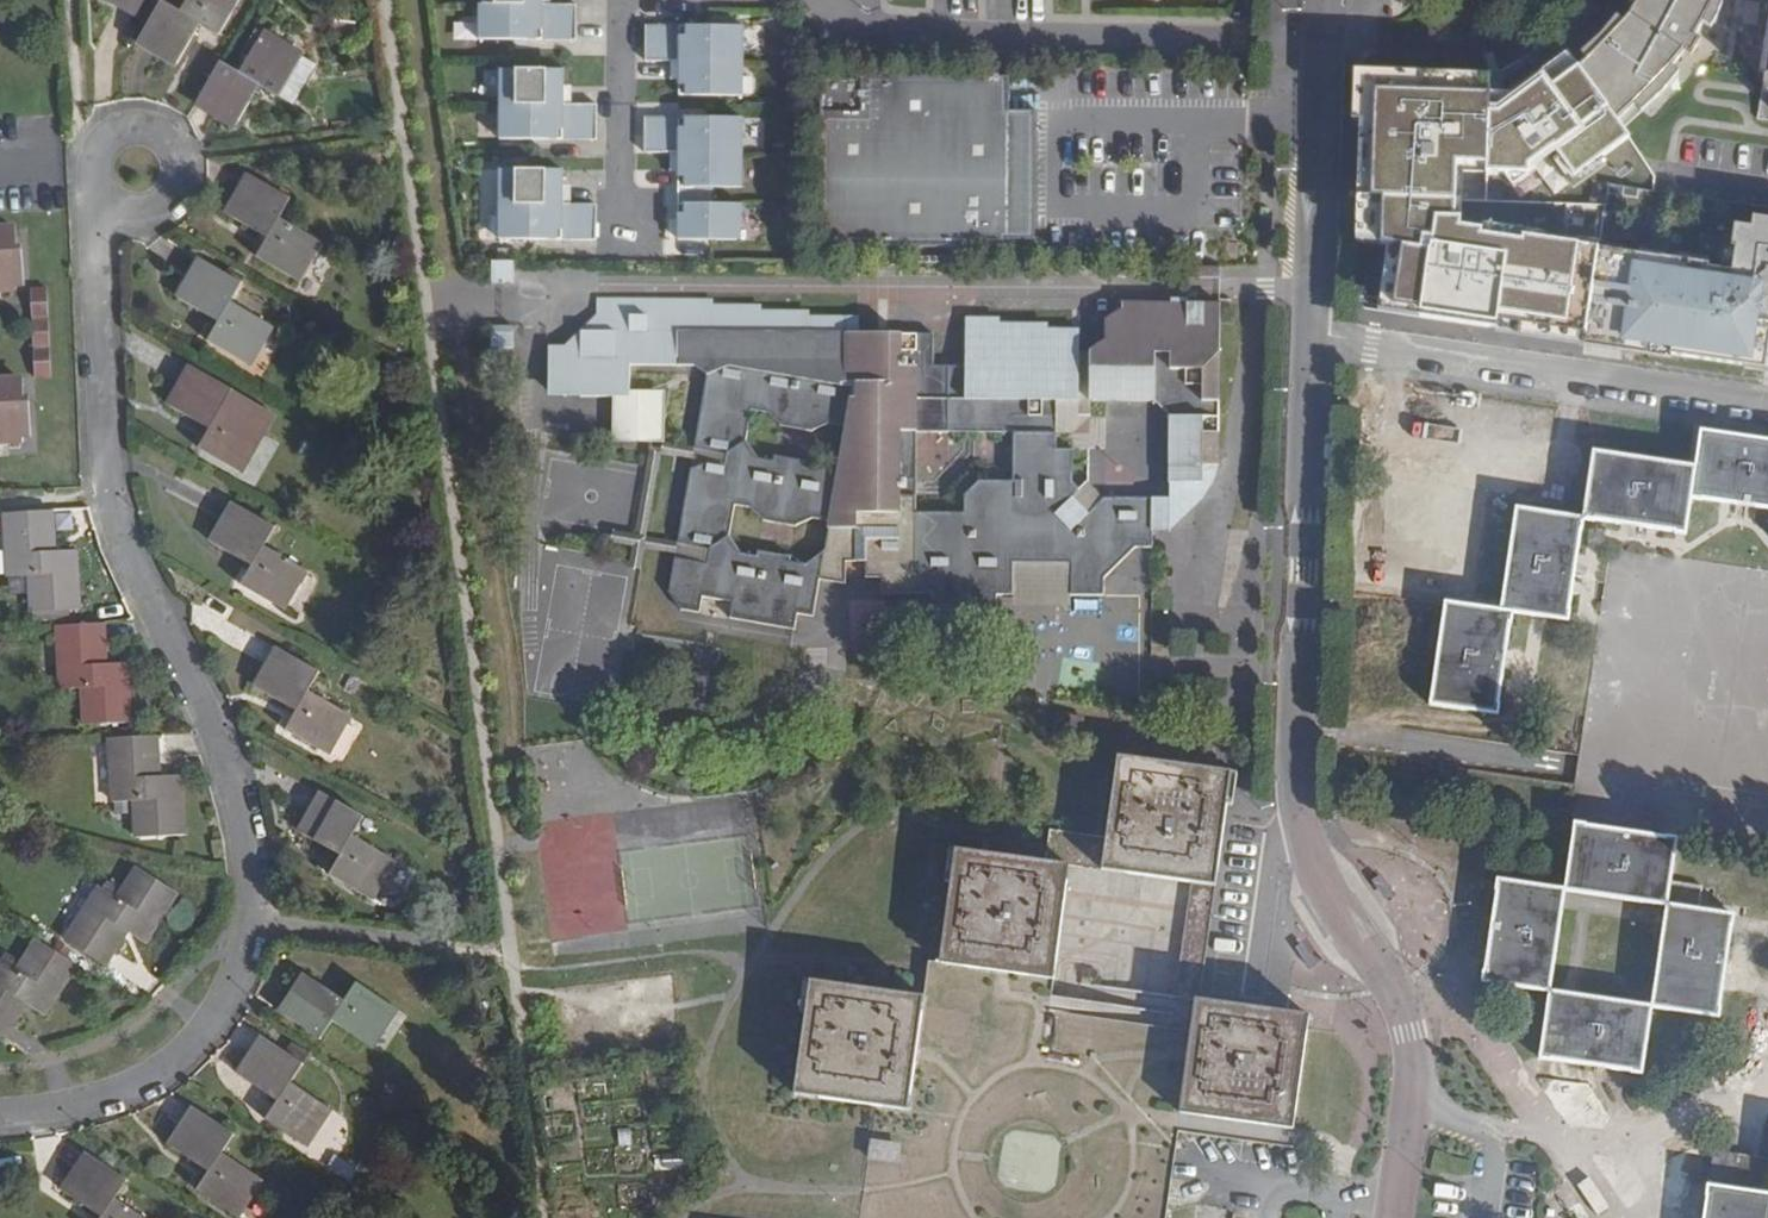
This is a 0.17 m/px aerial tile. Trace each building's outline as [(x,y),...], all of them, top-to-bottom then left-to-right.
[(137,15),(145,0),(111,0),(137,15)] [(162,4),(137,42),(138,44),(176,66),(200,26),(219,38),(238,5),(237,5),(228,0),(189,0),(180,16),(162,4)] [(1578,65),(1614,116),(1630,103),(1654,83),(1671,63),(1681,49),(1689,55),(1699,41),(1693,37),(1702,23),(1710,7),(1712,0),(1634,0),(1632,3),(1626,13),(1619,21),(1604,40),(1592,52),(1585,59),(1578,65)] [(1702,23),(1707,26),(1712,17),(1715,10),(1719,1),(1717,0),(1712,0),(1710,7),(1702,23)] [(577,4),(544,4),(485,4),(484,20),(480,20),(480,39),(577,39),(577,4)] [(1579,52),(1585,59),(1592,52),(1604,40),(1619,21),(1612,16),(1597,35),(1579,52)] [(452,17),(451,34),(471,35),(472,18),(452,17)] [(745,25),(648,24),(646,60),(740,60),(741,45),(745,45),(745,25)] [(221,65),(198,104),(235,128),(259,88),(278,98),(293,107),(317,70),(264,38),(240,77),(221,65)] [(1490,73),(1353,65),(1351,116),(1359,116),(1356,189),(1354,239),(1386,241),(1377,310),(1496,325),(1497,312),(1590,330),(1602,249),(1610,186),(1624,187),(1623,197),(1638,199),(1639,189),(1653,191),(1654,174),(1641,153),(1614,116),(1578,65),(1566,49),(1511,91),(1490,91),(1490,73)] [(740,75),(740,60),(681,60),(680,95),(744,95),(744,75),(740,75)] [(1654,83),(1630,103),(1637,109),(1660,90),(1677,68),(1671,63),(1654,83)] [(516,70),(505,70),(505,106),(563,105),(564,70),(516,70)] [(820,76),(820,246),(1008,247),(1008,239),(1009,165),(1029,165),(1030,111),(1009,110),(1009,77),(820,76)] [(563,105),(505,106),(504,121),(500,121),(499,141),(535,141),(597,141),(597,105),(563,105)] [(1035,110),(1030,111),(1029,165),(1009,165),(1008,239),(1035,239),(1035,174),(1035,110)] [(744,118),(645,118),(645,153),(679,154),(739,153),(739,138),(743,138),(744,118)] [(738,169),(739,153),(679,154),(678,188),(714,188),(742,188),(743,169),(738,169)] [(503,172),(503,207),(562,206),(562,172),(535,172),(503,172)] [(290,201),(251,177),(227,216),(267,240),(256,258),(290,278),(301,258),(307,262),(319,243),(279,220),(290,201)] [(714,205),(714,188),(678,188),(677,241),(709,242),(736,241),(737,226),(742,225),(742,206),(714,205)] [(562,206),(503,207),(502,223),(498,223),(497,242),(534,242),(594,242),(595,206),(562,206)] [(1602,249),(1590,330),(1589,336),(1672,348),(1671,355),(1747,367),(1748,359),(1766,362),(1767,348),(1767,220),(1752,217),(1750,228),(1733,225),(1730,249),(1733,250),(1730,272),(1708,269),(1709,265),(1602,249)] [(15,246),(14,230),(0,231),(0,296),(17,296),(17,291),(15,246)] [(22,246),(15,246),(17,291),(24,290),(22,246)] [(241,285),(201,261),(178,300),(218,323),(207,342),(241,363),(252,344),(258,347),(270,328),(230,303),(241,285)] [(513,261),(492,261),(492,284),(513,285),(513,261)] [(32,306),(49,305),(49,294),(32,294),(32,306)] [(997,596),(1014,596),(1014,564),(1072,565),(1070,594),(1105,595),(1105,580),(1136,548),(1152,549),(1153,537),(1153,500),(1105,499),(1089,514),(1073,498),(1081,491),(1074,484),(1074,451),(1059,451),(1058,402),(1078,401),(1078,332),(1044,332),(1031,326),(1002,326),(984,320),(967,320),(966,366),(933,367),(934,336),(859,335),(859,323),(847,321),(838,318),(824,317),(817,317),(803,317),(783,312),(760,312),(740,305),(719,303),(716,303),(711,305),(694,300),(596,300),(595,317),(566,348),(549,348),(549,393),(581,393),(581,399),(614,398),(613,392),(629,393),(630,365),(710,365),(709,373),(707,373),(695,450),(727,456),(725,466),(708,462),(691,470),(677,545),(711,551),(708,566),(675,561),(669,593),(681,610),(701,613),(704,599),(733,604),(729,619),(794,631),(797,614),(814,617),(820,581),(845,585),(846,564),(867,563),(866,579),(882,578),(882,595),(931,596),(931,610),(997,611),(997,596)] [(1202,467),(1219,467),(1220,305),(1123,303),(1123,326),(1106,326),(1107,354),(1091,354),(1090,402),(1154,402),(1170,419),(1170,484),(1202,484),(1202,467)] [(50,313),(49,305),(32,306),(33,314),(50,313)] [(51,333),(50,313),(33,314),(34,334),(51,333)] [(513,349),(514,328),(492,327),(492,349),(513,349)] [(51,341),(51,333),(34,334),(34,342),(51,341)] [(52,361),(51,341),(34,342),(35,362),(52,361)] [(52,361),(35,362),(36,371),(52,370),(52,361)] [(53,382),(52,370),(36,371),(36,383),(53,382)] [(231,392),(192,370),(169,407),(210,430),(198,450),(232,469),(244,449),(250,453),(262,436),(220,411),(231,392)] [(22,401),(21,383),(0,384),(0,457),(3,457),(3,450),(24,448),(24,444),(22,401)] [(613,392),(614,398),(613,441),(661,441),(661,393),(629,393),(613,392)] [(30,401),(22,401),(24,444),(32,443),(30,401)] [(1701,433),(1695,468),(1691,498),(1767,510),(1767,443),(1701,433)] [(1691,498),(1695,468),(1686,467),(1594,453),(1583,518),(1676,533),(1685,534),(1691,498)] [(1218,538),(1219,467),(1202,467),(1202,484),(1170,484),(1170,501),(1153,500),(1153,537),(1218,538)] [(264,547),(275,529),(236,506),(214,543),(252,567),(242,585),(274,605),(285,587),(292,591),(305,571),(264,547)] [(1500,612),(1511,613),(1566,621),(1582,520),(1517,510),(1500,612)] [(51,513),(6,516),(7,579),(30,577),(32,614),(79,611),(76,553),(53,554),(51,513)] [(1070,608),(1070,594),(1072,565),(1014,564),(1014,596),(1014,608),(1070,608)] [(1511,613),(1500,612),(1446,604),(1430,704),(1495,714),(1511,613)] [(105,627),(57,630),(61,691),(82,691),(84,728),(130,725),(128,666),(107,667),(105,627)] [(319,674),(279,650),(255,689),(296,712),(286,732),(319,750),(331,731),(337,735),(349,715),(309,692),(319,674)] [(342,763),(361,723),(349,717),(331,758),(342,763)] [(157,738),(109,741),(113,804),(135,803),(137,838),(183,836),(180,777),(159,779),(157,738)] [(1189,885),(1212,888),(1216,888),(1232,774),(1117,757),(1103,872),(1105,873),(1189,885)] [(93,800),(105,800),(106,761),(94,761),(93,800)] [(363,819),(324,795),(301,834),(341,858),(332,875),(362,895),(375,876),(381,880),(393,861),(352,837),(363,819)] [(1575,825),(1564,890),(1665,906),(1676,841),(1575,825)] [(1066,861),(1095,860),(1094,832),(1065,833),(1066,861)] [(1006,974),(1054,981),(1070,868),(990,856),(956,851),(940,965),(1006,974)] [(143,945),(176,895),(137,871),(117,901),(98,889),(65,940),(104,967),(126,933),(143,945)] [(1497,896),(1486,961),(1483,981),(1549,991),(1562,903),(1564,890),(1499,880),(1497,896)] [(1172,998),(1196,1001),(1212,888),(1189,885),(1172,998)] [(1731,916),(1665,906),(1664,916),(1651,1007),(1715,1017),(1729,926),(1731,916)] [(75,966),(36,941),(16,972),(0,962),(0,1038),(4,1040),(27,1004),(43,1016),(75,966)] [(345,1003),(307,977),(281,1015),(319,1041),(332,1022),(370,1048),(384,1029),(377,1024),(390,1006),(356,985),(345,1003)] [(794,1096),(876,1107),(910,1111),(916,1061),(925,998),(836,985),(810,981),(794,1096)] [(1572,995),(1549,991),(1539,1057),(1563,1061),(1640,1073),(1651,1007),(1572,995)] [(1179,1113),(1293,1129),(1308,1017),(1196,1001),(1191,1035),(1186,1062),(1179,1113)] [(279,1103),(266,1121),(298,1142),(309,1124),(314,1129),(329,1108),(290,1082),(303,1065),(265,1040),(239,1076),(271,1098),(279,1103)] [(259,1116),(266,1121),(279,1103),(271,1098),(259,1116)] [(234,1136),(196,1111),(170,1148),(209,1174),(197,1191),(228,1213),(240,1195),(246,1198),(258,1180),(221,1153),(234,1136)] [(897,1163),(899,1141),(866,1137),(864,1159),(897,1163)] [(90,1156),(64,1193),(102,1217),(143,1217),(115,1199),(127,1181),(90,1156)] [(1708,1186),(1707,1196),(1703,1217),(1767,1217),(1767,1195),(1708,1186)]
